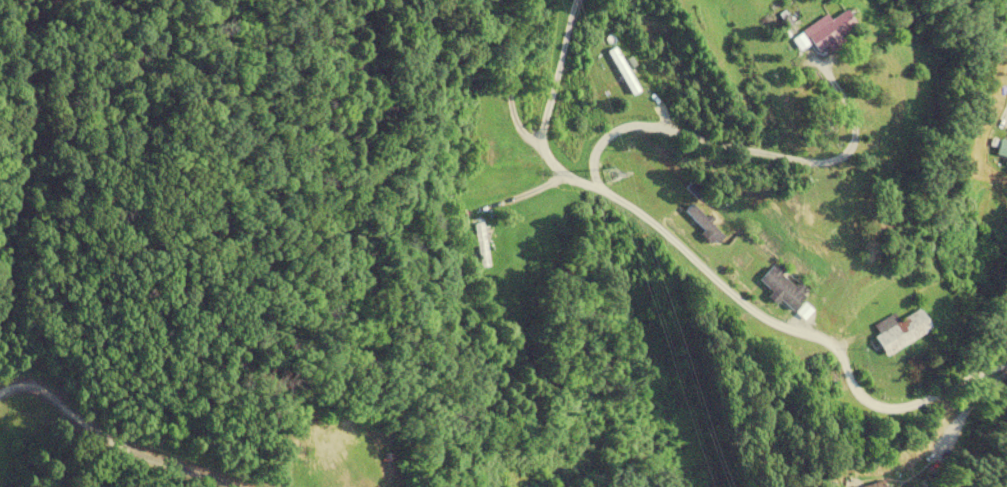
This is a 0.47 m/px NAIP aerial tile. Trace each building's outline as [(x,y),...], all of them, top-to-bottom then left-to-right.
[(846,43),(842,37),(859,26),(849,10),(832,21),(828,15),(804,30),(822,58),(846,43)] [(639,92),(615,48),(607,52),(631,96),(639,92)] [(997,155),(1006,157),(1006,140),(1001,138),(997,155)] [(684,211),(715,246),(724,238),(694,202),(684,211)] [(491,267),(482,224),(472,225),(481,269),(491,267)] [(759,281),(793,311),(808,294),(775,264),(759,281)] [(797,314),(806,321),(814,310),(804,304),(797,314)] [(895,314),(875,325),(879,334),(875,336),(886,356),(934,331),(922,309),(899,322),(895,314)]
